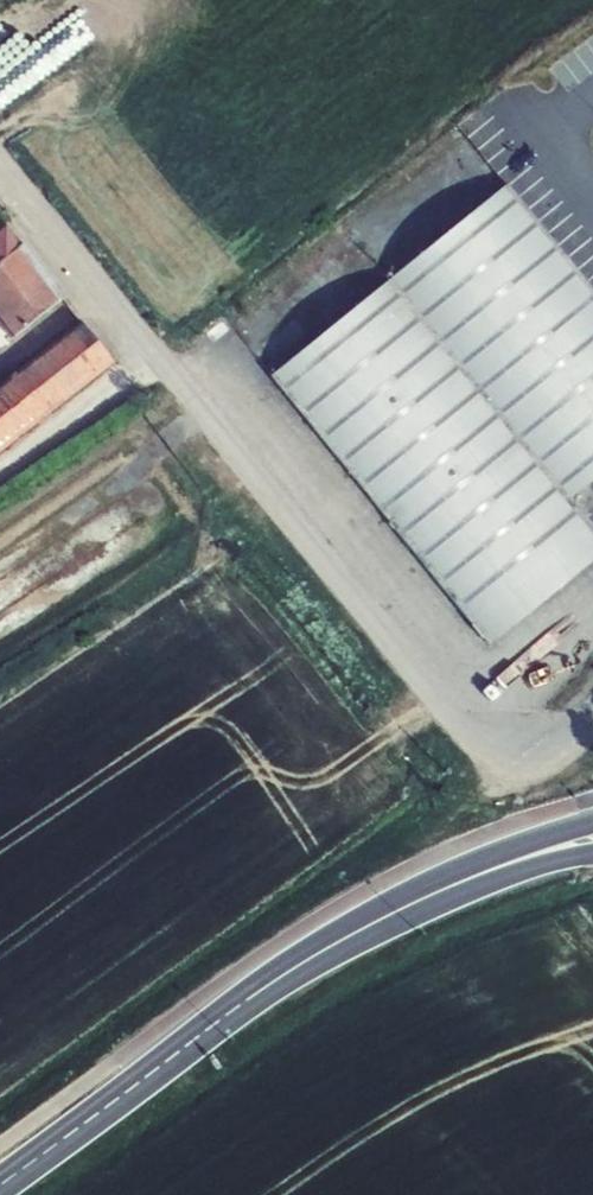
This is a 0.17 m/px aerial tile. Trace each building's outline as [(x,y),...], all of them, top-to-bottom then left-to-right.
[(592,480),(592,291),(507,186),(271,378),(390,524),(390,523),(489,644),(592,559),(592,527),(570,499),(592,480)] [(12,340),(66,299),(6,222),(0,227),(0,325),(12,340)] [(115,365),(86,326),(0,391),(0,454),(115,365)]
